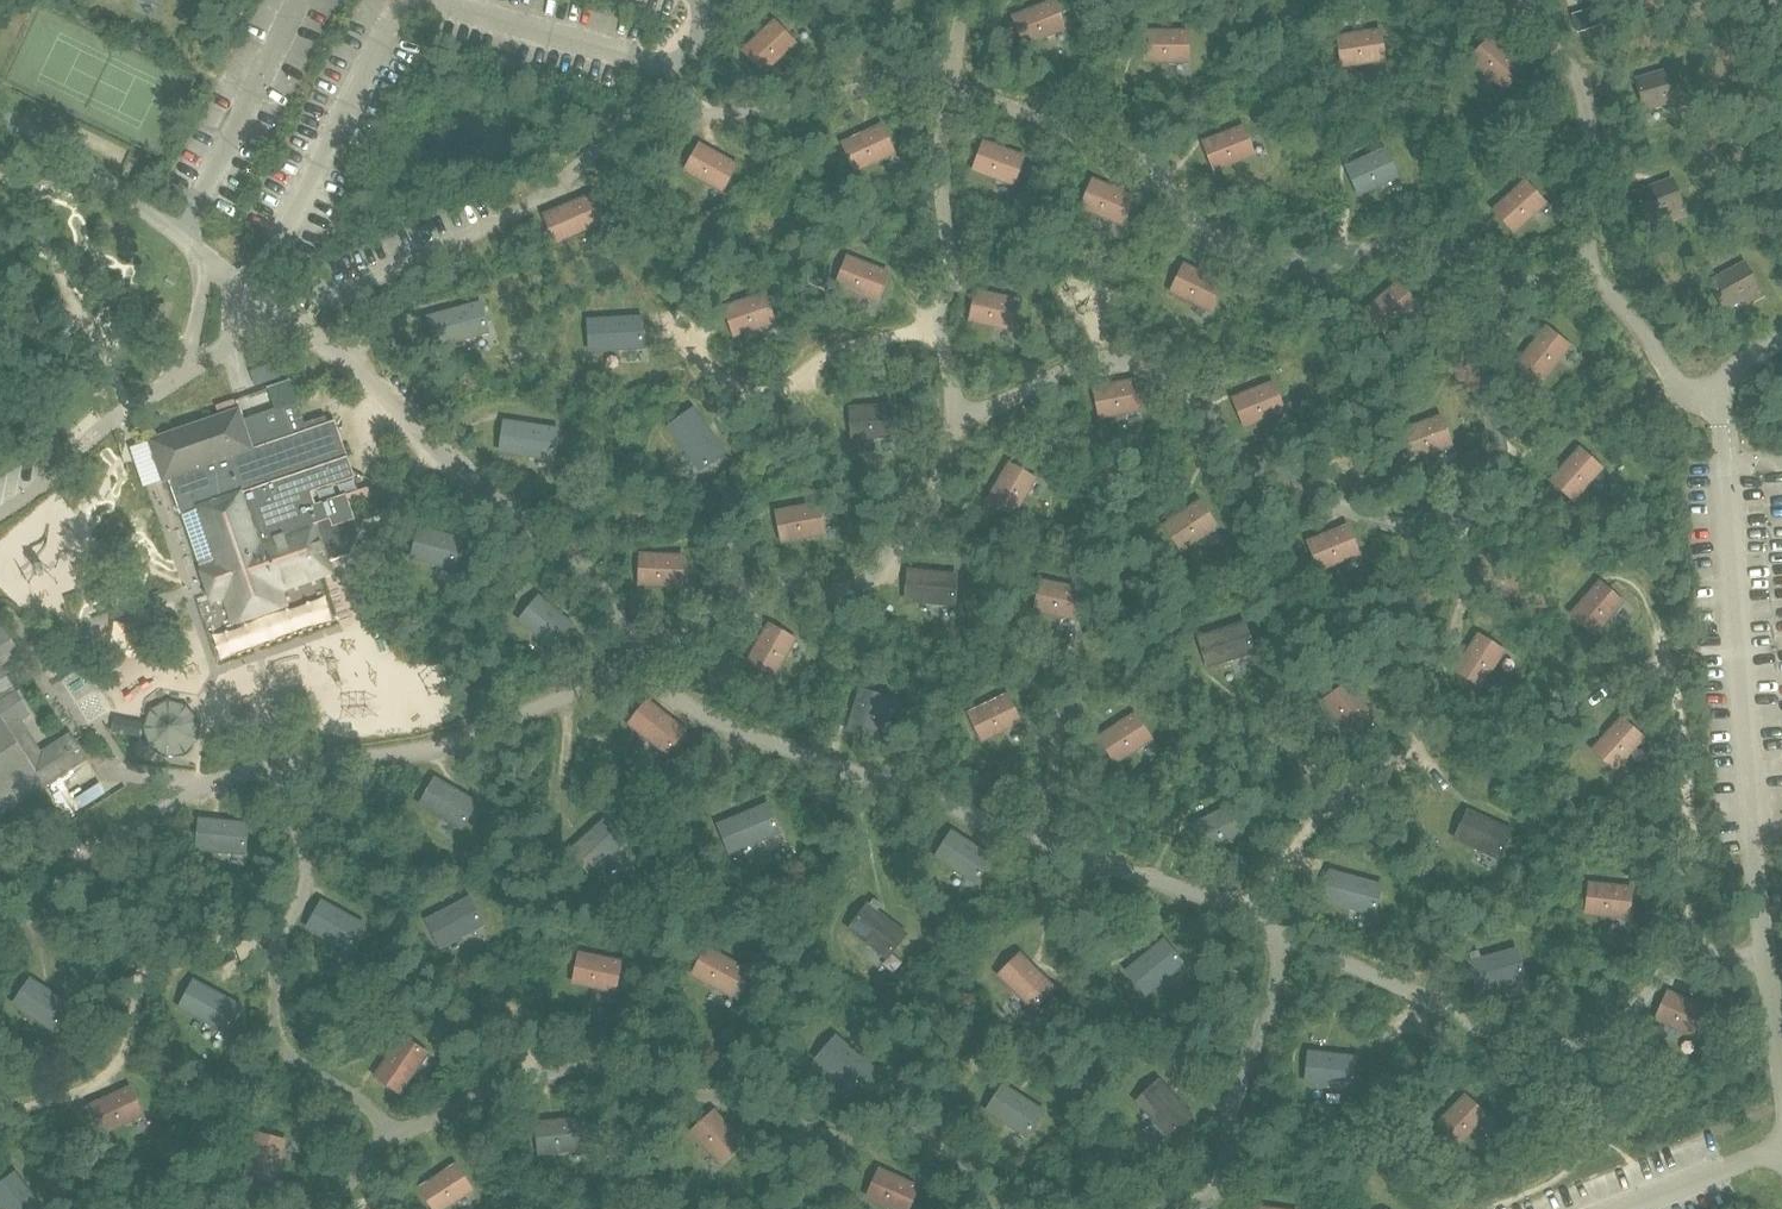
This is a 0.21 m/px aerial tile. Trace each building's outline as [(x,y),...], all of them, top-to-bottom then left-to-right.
[(893,8),(903,0),(886,0),(893,8)] [(1054,1),(1014,17),(1026,45),(1065,30),(1054,1)] [(1586,19),(1582,17),(1573,19),(1577,31),(1588,28),(1586,19)] [(775,21),(745,49),(767,72),(796,43),(775,21)] [(1146,30),(1146,61),(1188,61),(1188,30),(1146,30)] [(1381,30),(1340,36),(1345,66),(1386,60),(1381,30)] [(1491,37),(1471,59),(1503,87),(1523,64),(1491,37)] [(1636,80),(1645,110),(1667,103),(1669,109),(1686,104),(1675,68),(1636,80)] [(881,125),(843,143),(856,171),(894,154),(881,125)] [(1243,126),(1204,141),(1215,169),(1254,154),(1243,126)] [(985,142),(975,171),(1013,185),(1023,157),(985,142)] [(702,144),(686,171),(722,192),(738,165),(702,144)] [(1386,148),(1347,165),(1360,194),(1398,176),(1386,148)] [(1081,208),(1120,224),(1132,195),(1093,179),(1081,208)] [(1635,193),(1645,222),(1667,214),(1669,220),(1686,214),(1673,179),(1635,193)] [(1525,181),(1495,208),(1515,231),(1546,203),(1525,181)] [(594,195),(545,215),(556,243),(606,223),(594,195)] [(849,256),(838,284),(877,299),(888,271),(849,256)] [(1709,282),(1724,310),(1745,298),(1747,303),(1763,295),(1745,262),(1709,282)] [(1185,264),(1172,292),(1209,310),(1222,282),(1185,264)] [(1398,282),(1367,309),(1387,332),(1418,305),(1398,282)] [(978,291),(972,320),(1012,329),(1018,300),(978,291)] [(764,293),(725,307),(736,336),(775,322),(764,293)] [(481,303),(429,317),(437,347),(489,333),(481,303)] [(591,351),(644,348),(642,318),(589,321),(591,351)] [(1545,327),(1520,359),(1544,378),(1569,346),(1545,327)] [(252,371),(257,385),(281,376),(277,363),(252,371)] [(1135,379),(1095,387),(1101,417),(1141,409),(1135,379)] [(1273,381),(1235,397),(1246,425),(1285,409),(1273,381)] [(271,408),(297,400),(293,389),(268,397),(271,408)] [(332,570),(330,562),(351,555),(360,536),(346,495),(316,506),(312,494),(354,479),(335,422),(328,425),(326,418),(304,425),(296,403),(242,422),(238,412),(150,442),(163,482),(173,479),(213,599),(226,595),(235,622),(286,605),(281,588),(332,570)] [(851,408),(853,438),(895,436),(893,405),(851,408)] [(725,452),(693,409),(669,428),(701,470),(725,452)] [(1441,416),(1401,431),(1412,459),(1452,444),(1441,416)] [(505,422),(501,452),(553,460),(558,430),(505,422)] [(1579,448),(1551,479),(1574,499),(1602,468),(1579,448)] [(1009,463),(989,498),(1015,514),(1036,479),(1009,463)] [(358,509),(380,503),(376,490),(354,496),(358,509)] [(1217,526),(1199,501),(1165,524),(1183,549),(1217,526)] [(820,503),(779,511),(784,540),(825,532),(820,503)] [(1347,525),(1308,541),(1320,571),(1359,555),(1347,525)] [(422,528),(414,558),(454,569),(462,539),(422,528)] [(683,555),(641,554),(640,584),(682,586),(683,555)] [(957,575),(909,571),(907,601),(954,605),(957,575)] [(1044,580),(1038,610),(1079,619),(1085,589),(1044,580)] [(1600,581),(1572,612),(1596,633),(1623,602),(1600,581)] [(552,647),(572,624),(540,597),(520,621),(552,647)] [(1244,623),(1199,638),(1209,667),(1254,652),(1244,623)] [(796,639),(770,624),(749,661),(775,675),(796,639)] [(19,655),(2,629),(0,631),(0,668),(19,655)] [(1505,650),(1479,633),(1457,669),(1482,685),(1505,650)] [(86,761),(69,735),(42,753),(21,722),(30,716),(0,670),(0,817),(86,761)] [(1350,683),(1325,700),(1349,735),(1374,717),(1350,683)] [(861,689),(848,729),(877,738),(890,698),(861,689)] [(1007,693),(970,712),(983,740),(1021,722),(1007,693)] [(686,731),(648,701),(629,725),(667,754),(686,731)] [(1135,713),(1100,736),(1116,762),(1151,739),(1135,713)] [(1622,717),(1594,748),(1617,768),(1645,737),(1622,717)] [(478,802),(437,779),(421,805),(462,829),(478,802)] [(730,853),(780,833),(768,804),(719,825),(730,853)] [(1229,806),(1193,826),(1207,852),(1244,833),(1229,806)] [(1511,830),(1468,811),(1455,839),(1499,859),(1511,830)] [(245,854),(248,824),(200,820),(198,850),(245,854)] [(606,820),(570,851),(591,874),(626,842),(606,820)] [(978,880),(993,857),(952,832),(938,854),(978,880)] [(1331,871),(1323,901),(1374,915),(1382,885),(1331,871)] [(1591,883),(1588,913),(1630,918),(1633,887),(1591,883)] [(469,898),(427,920),(442,948),(483,925),(469,898)] [(323,902),(308,928),(349,952),(364,925),(323,902)] [(850,929),(887,958),(906,934),(868,905),(850,929)] [(1183,964),(1164,941),(1127,971),(1146,994),(1183,964)] [(708,948),(694,975),(731,995),(745,968),(708,948)] [(1525,979),(1516,949),(1470,962),(1479,992),(1525,979)] [(581,952),(575,982),(616,990),(622,960),(581,952)] [(999,975),(1033,1009),(1055,988),(1021,954),(999,975)] [(71,1005),(31,979),(15,1005),(54,1031),(71,1005)] [(242,1006),(195,981),(180,1008),(227,1033),(242,1006)] [(1658,1019),(1696,1036),(1708,1008),(1670,991),(1658,1019)] [(403,1037),(376,1076),(401,1094),(428,1054),(403,1037)] [(873,1068),(837,1037),(817,1060),(853,1091),(873,1068)] [(1353,1088),(1357,1057),(1309,1052),(1306,1083),(1353,1088)] [(1159,1081),(1137,1102),(1170,1136),(1192,1115),(1159,1081)] [(1003,1085),(987,1111),(1027,1137),(1044,1111),(1003,1085)] [(107,1132),(146,1114),(133,1087),(94,1105),(107,1132)] [(1466,1096),(1437,1126),(1459,1147),(1488,1117),(1466,1096)] [(722,1162),(744,1142),(717,1111),(694,1131),(722,1162)] [(584,1149),(580,1119),(538,1124),(542,1155),(584,1149)] [(247,1174),(277,1181),(286,1142),(257,1134),(247,1174)] [(457,1165),(422,1188),(435,1208),(445,1208),(474,1190),(457,1165)] [(918,1186),(880,1169),(868,1197),(895,1208),(909,1208),(918,1186)] [(16,1173),(0,1185),(0,1203),(5,1208),(38,1208),(41,1207),(16,1173)]
